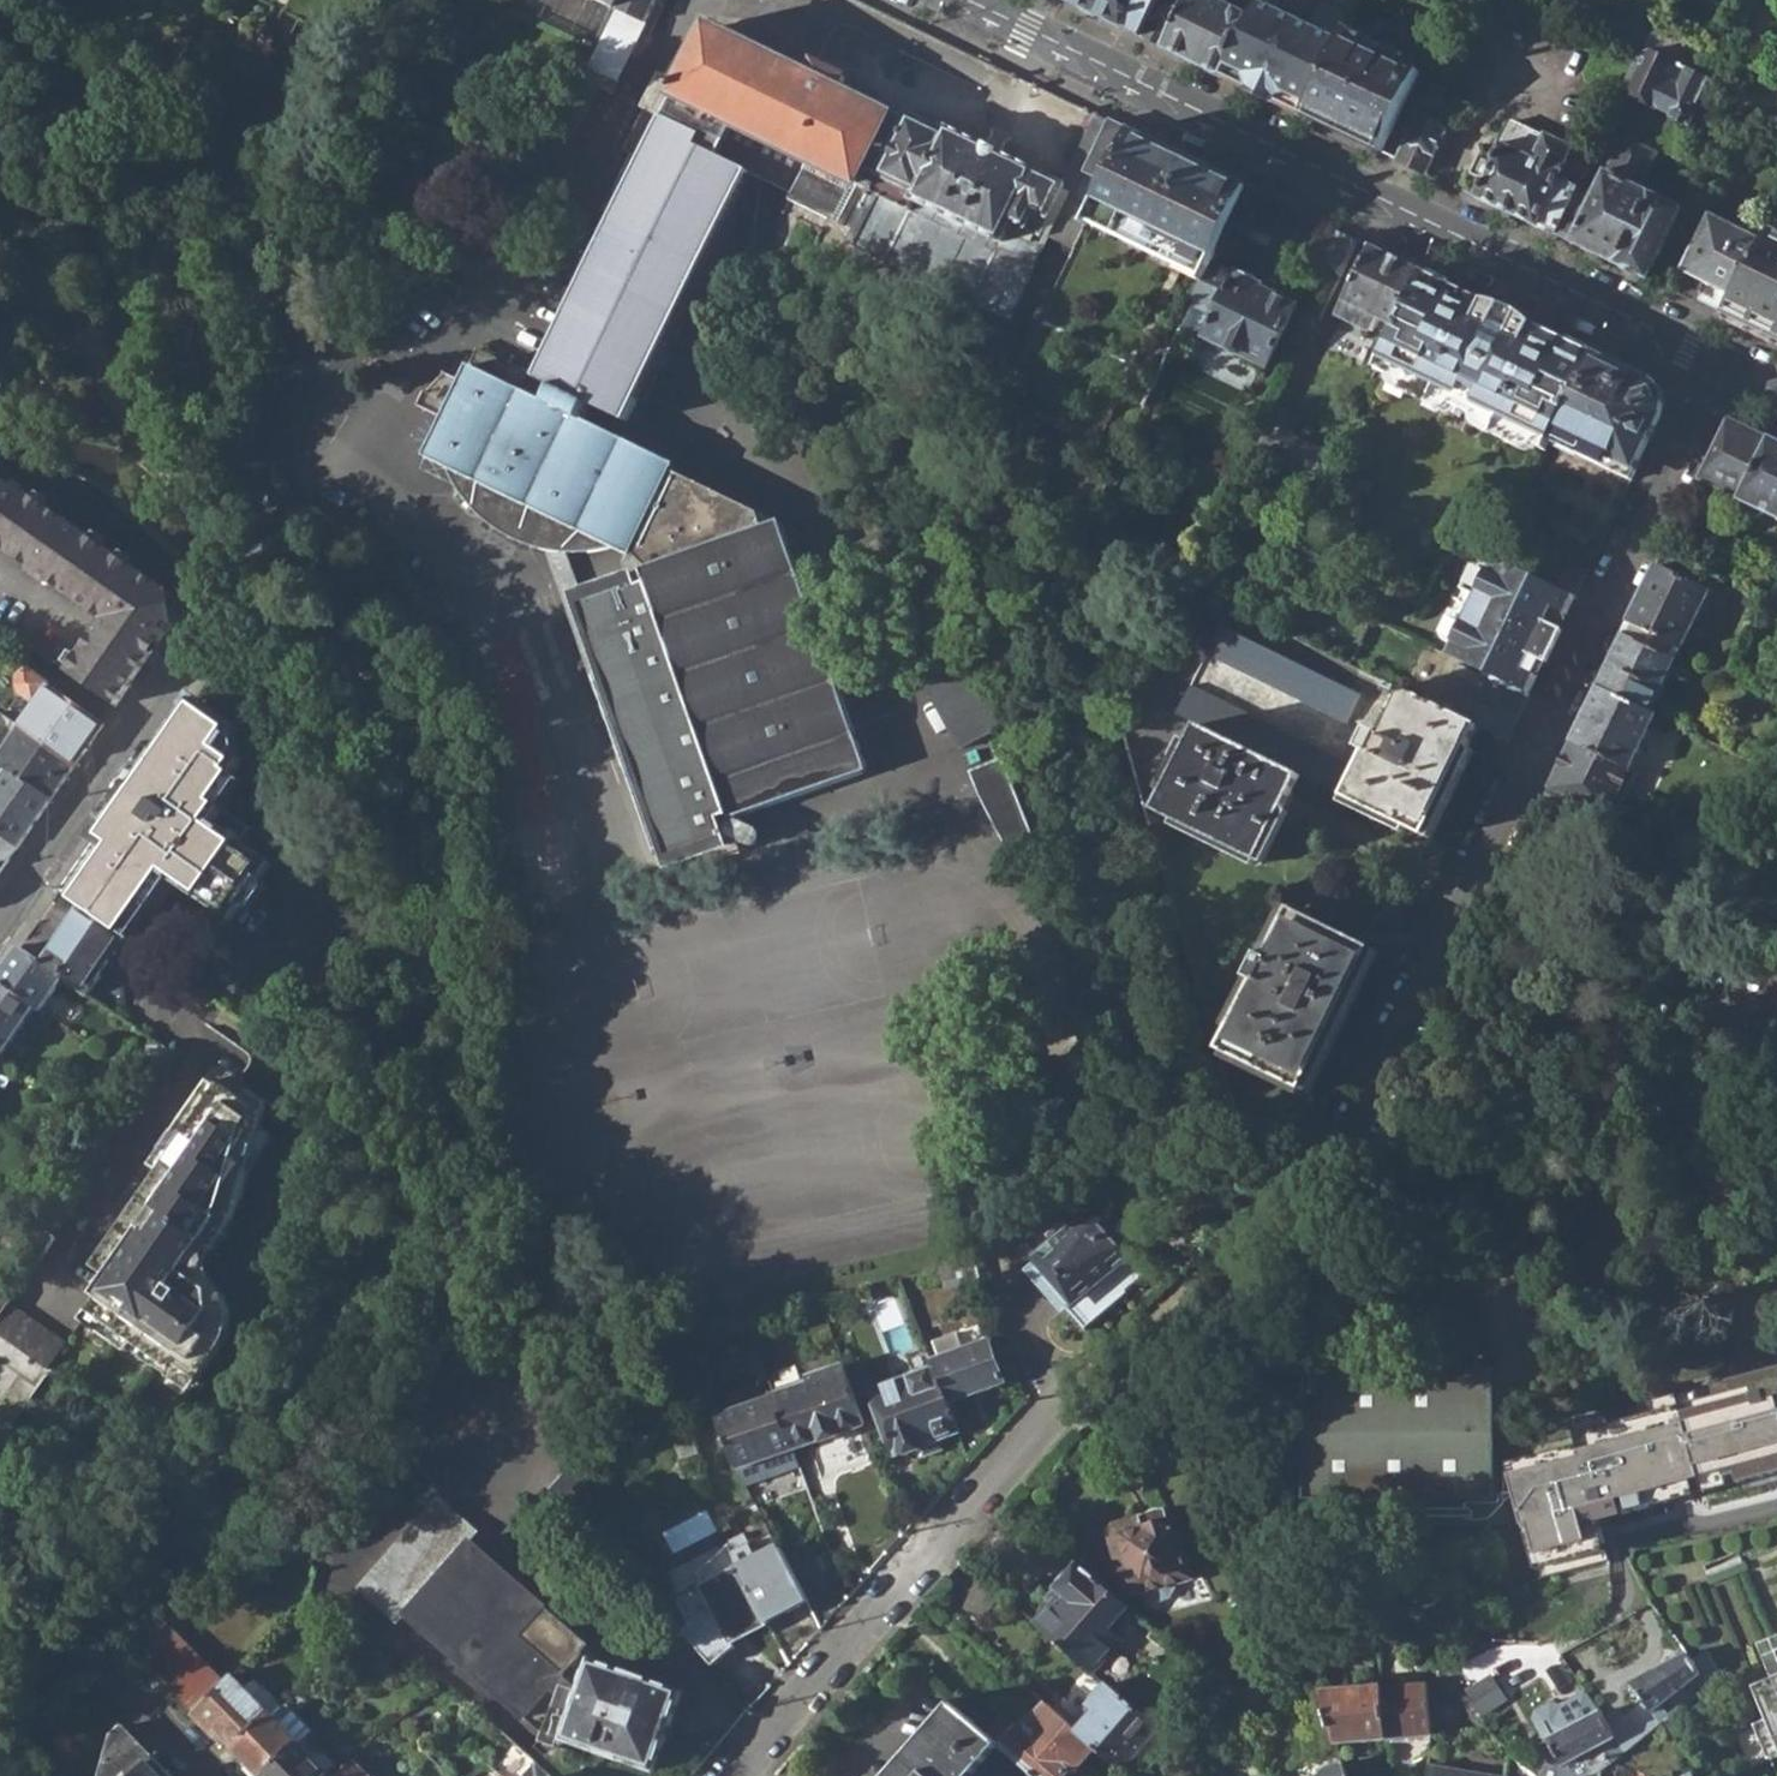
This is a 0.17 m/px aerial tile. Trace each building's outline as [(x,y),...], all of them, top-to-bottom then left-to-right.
[(613,9),(618,0),(595,0),(613,9)] [(605,27),(629,37),(636,41),(655,0),(618,0),(613,9),(605,27)] [(1141,37),(1149,20),(1159,0),(1063,0),(1141,37)] [(1149,20),(1170,31),(1162,45),(1221,73),(1239,36),(1249,16),(1216,0),(1159,0),(1149,20)] [(1319,74),(1337,37),(1261,0),(1253,17),(1249,16),(1239,36),(1221,73),(1302,112),(1319,74)] [(1378,150),(1448,4),(1438,0),(1355,0),(1337,37),(1319,74),(1302,112),(1378,150)] [(1645,48),(1672,61),(1683,37),(1657,25),(1645,48)] [(601,94),(629,37),(605,27),(578,83),(601,94)] [(725,123),(811,165),(831,174),(858,187),(862,189),(860,195),(846,223),(837,240),(998,319),(1039,235),(1074,251),(1094,207),(1061,190),(1064,185),(1060,183),(948,127),(945,134),(910,116),(907,121),(895,115),(893,117),(843,92),(847,80),(843,78),(845,73),(824,62),(821,67),(817,64),(829,41),(814,34),(800,60),(815,68),(811,76),(711,28),(683,86),(658,73),(641,110),(665,122),(541,380),(591,405),(627,423),(747,175),(709,156),(725,123)] [(1688,120),(1703,127),(1710,121),(1714,115),(1694,105),(1706,77),(1680,66),(1672,61),(1645,48),(1625,90),(1662,107),(1673,113),(1673,115),(1686,122),(1688,120)] [(1396,158),(1424,171),(1449,121),(1441,117),(1442,113),(1422,103),(1396,158)] [(1087,126),(1060,183),(1064,185),(1061,190),(1094,207),(1104,186),(1082,175),(1102,132),(1091,125),(1090,122),(1094,113),(1079,106),(1073,119),(1087,126)] [(1130,130),(1094,113),(1090,122),(1091,125),(1102,132),(1082,175),(1104,186),(1130,130)] [(1464,192),(1555,235),(1578,187),(1580,184),(1561,176),(1559,174),(1570,148),(1544,136),(1542,138),(1510,122),(1490,161),(1478,157),(1470,173),(1472,174),(1464,192)] [(811,165),(725,123),(709,156),(747,175),(846,223),(860,195),(862,189),(858,187),(831,174),(811,165)] [(1003,401),(1098,448),(1188,258),(1209,268),(1211,264),(1247,187),(1130,130),(1104,186),(1094,207),(1074,251),(1003,401)] [(1555,235),(1647,279),(1680,209),(1639,188),(1656,151),(1633,140),(1619,144),(1606,170),(1594,194),(1578,187),(1555,235)] [(1694,301),(1723,315),(1726,308),(1765,240),(1711,215),(1684,269),(1705,279),(1694,301)] [(1776,333),(1776,227),(1773,226),(1765,240),(1726,308),(1776,333)] [(1315,263),(1338,275),(1356,240),(1332,229),(1315,263)] [(1376,315),(1396,325),(1421,272),(1370,247),(1344,300),(1376,315)] [(1205,338),(1266,366),(1296,305),(1260,288),(1264,281),(1236,269),(1234,275),(1211,264),(1209,268),(1194,298),(1218,311),(1205,338)] [(1467,412),(1545,450),(1593,352),(1513,316),(1421,272),(1396,325),(1376,369),(1467,412)] [(1369,329),(1376,315),(1344,300),(1338,313),(1369,329)] [(644,582),(724,818),(864,771),(779,526),(763,533),(758,515),(670,472),(673,466),(582,421),(591,405),(541,380),(478,351),(426,456),(425,458),(446,468),(469,507),(500,534),(524,545),(546,551),(551,553),(563,554),(567,553),(592,552),(610,547),(628,556),(637,560),(644,582)] [(1530,529),(1591,558),(1660,415),(1650,380),(1593,352),(1545,450),(1524,494),(1542,503),(1530,529)] [(1776,516),(1776,442),(1726,418),(1697,477),(1776,516)] [(99,627),(123,644),(132,630),(159,649),(177,625),(171,595),(32,498),(30,499),(8,484),(0,486),(0,550),(29,571),(26,575),(45,588),(47,585),(101,623),(99,627)] [(758,515),(763,533),(779,526),(758,515)] [(551,553),(546,551),(618,768),(622,766),(593,678),(551,553)] [(1660,551),(1627,622),(1681,647),(1707,592),(1701,589),(1708,574),(1660,551)] [(563,554),(551,553),(593,678),(602,675),(578,599),(582,598),(567,553),(563,554)] [(637,560),(628,556),(620,563),(627,582),(628,587),(644,582),(637,560)] [(1493,557),(1444,657),(1525,696),(1573,595),(1493,557)] [(724,818),(644,582),(628,587),(627,582),(582,598),(578,599),(602,675),(593,678),(622,766),(651,852),(660,849),(663,859),(718,840),(716,835),(712,822),(724,818)] [(1598,685),(1651,710),(1681,647),(1627,622),(1598,685)] [(67,673),(103,701),(119,679),(132,688),(159,649),(132,630),(123,644),(99,627),(67,673)] [(1204,657),(1342,724),(1356,697),(1216,628),(1204,657)] [(909,656),(961,746),(998,725),(946,634),(909,656)] [(1476,726),(1503,740),(1525,696),(1444,657),(1441,656),(1420,700),(1476,726)] [(33,742),(70,773),(102,729),(26,674),(20,683),(20,696),(24,699),(15,713),(25,721),(18,730),(32,739),(33,742)] [(115,711),(132,688),(119,679),(103,701),(115,711)] [(1598,685),(1545,793),(1561,802),(1582,800),(1590,784),(1626,801),(1639,771),(1631,767),(1658,713),(1651,710),(1598,685)] [(1349,800),(1425,835),(1476,726),(1420,700),(1392,687),(1389,694),(1398,699),(1380,736),(1366,730),(1356,751),(1369,757),(1349,800)] [(1155,815),(1262,864),(1305,779),(1342,796),(1355,769),(1187,690),(1174,717),(1195,728),(1155,815)] [(128,940),(134,944),(175,884),(231,924),(271,867),(240,846),(251,831),(224,812),(243,783),(235,777),(246,762),(227,748),(239,730),(196,699),(59,891),(82,907),(128,940)] [(49,803),(70,773),(33,742),(32,739),(18,730),(8,743),(0,738),(0,766),(7,771),(49,803)] [(986,749),(996,772),(1006,768),(996,745),(986,749)] [(0,780),(0,841),(14,852),(49,803),(7,771),(0,780)] [(1001,781),(1027,862),(1036,859),(1009,778),(1001,781)] [(724,818),(712,822),(716,835),(722,833),(728,838),(746,844),(752,843),(756,835),(751,826),(734,820),(726,821),(724,818)] [(14,852),(0,841),(0,872),(14,852)] [(65,977),(89,993),(128,940),(82,907),(43,963),(65,977)] [(1223,1054),(1303,1093),(1371,948),(1289,909),(1265,959),(1260,956),(1249,981),(1257,985),(1223,1054)] [(41,1012),(65,977),(43,963),(20,946),(0,975),(0,982),(35,1008),(41,1012)] [(23,1026),(35,1008),(0,982),(0,1056),(1,1057),(23,1026)] [(41,1012),(35,1008),(23,1026),(34,1031),(45,1014),(41,1012)] [(167,1052),(40,1231),(51,1239),(180,1062),(167,1052)] [(236,1225),(264,1119),(242,1101),(224,1088),(221,1092),(212,1085),(167,1147),(171,1150),(156,1173),(161,1177),(148,1194),(153,1197),(139,1216),(134,1212),(107,1251),(110,1253),(94,1276),(101,1282),(89,1299),(93,1303),(78,1323),(123,1355),(129,1348),(168,1375),(172,1369),(195,1386),(227,1338),(228,1311),(220,1305),(223,1301),(186,1274),(227,1218),(236,1225)] [(248,1092),(242,1101),(264,1119),(268,1106),(248,1092)] [(1068,1320),(1085,1339),(1163,1271),(1126,1230),(1113,1243),(1103,1233),(1096,1239),(1092,1234),(1077,1248),(1067,1239),(1038,1263),(1068,1320)] [(937,1268),(946,1296),(981,1283),(973,1261),(968,1262),(937,1268)] [(45,1367),(63,1343),(6,1303),(0,1312),(0,1336),(45,1367)] [(1,1442),(14,1424),(50,1371),(45,1367),(0,1336),(0,1441),(1,1442)] [(934,1368),(945,1401),(1001,1381),(987,1340),(930,1359),(934,1368)] [(1333,1363),(1300,1362),(1298,1488),(1509,1491),(1510,1468),(1495,1468),(1484,1467),(1485,1365),(1333,1363)] [(773,1395),(791,1448),(862,1422),(844,1371),(842,1364),(807,1378),(808,1382),(773,1395)] [(883,1424),(894,1452),(956,1430),(945,1401),(934,1368),(871,1391),(861,1365),(844,1371),(862,1422),(865,1430),(883,1424)] [(716,1415),(736,1468),(791,1448),(773,1395),(716,1415)] [(1684,1405),(1583,1435),(1587,1448),(1688,1418),(1684,1405)] [(662,1415),(678,1459),(695,1453),(679,1409),(662,1415)] [(1535,1564),(1596,1548),(1587,1516),(1776,1466),(1776,1412),(1684,1436),(1681,1424),(1510,1468),(1535,1564)] [(1107,1532),(1126,1596),(1141,1591),(1146,1590),(1146,1594),(1156,1598),(1170,1594),(1175,1584),(1174,1581),(1192,1576),(1179,1537),(1177,1534),(1173,1535),(1163,1505),(1113,1522),(1107,1532)] [(1179,1537),(1192,1576),(1198,1574),(1179,1537)] [(559,1739),(652,1770),(678,1694),(645,1683),(645,1681),(622,1671),(621,1673),(588,1661),(590,1653),(466,1541),(400,1615),(538,1735),(546,1727),(559,1739)] [(704,1583),(673,1599),(658,1606),(713,1669),(733,1646),(730,1641),(764,1623),(737,1570),(728,1545),(700,1575),(704,1583)] [(737,1570),(764,1623),(805,1601),(777,1549),(737,1570)] [(1745,1557),(1711,1571),(1713,1577),(1748,1563),(1745,1557)] [(1035,1623),(1092,1672),(1119,1640),(1108,1629),(1127,1608),(1075,1563),(1054,1587),(1061,1595),(1035,1623)] [(130,1649),(196,1694),(221,1658),(155,1613),(130,1649)] [(1631,1682),(1644,1698),(1652,1710),(1700,1674),(1708,1684),(1723,1676),(1708,1649),(1691,1660),(1685,1652),(1631,1682)] [(1504,1698),(1489,1674),(1466,1690),(1482,1713),(1504,1698)] [(191,1715),(228,1753),(267,1712),(230,1676),(191,1715)] [(1776,1737),(1776,1681),(1757,1690),(1771,1723),(1776,1737)] [(1381,1687),(1386,1735),(1430,1731),(1426,1683),(1381,1687)] [(1096,1744),(1121,1766),(1156,1726),(1104,1684),(1086,1704),(1091,1708),(1075,1727),(1096,1744)] [(1319,1688),(1336,1740),(1386,1735),(1381,1687),(1380,1684),(1319,1688)] [(1546,1738),(1548,1737),(1549,1736),(1601,1708),(1587,1689),(1562,1701),(1554,1697),(1535,1708),(1533,1714),(1546,1738)] [(1644,1698),(1608,1721),(1617,1738),(1624,1752),(1660,1721),(1652,1710),(1644,1698)] [(1039,1775),(1062,1775),(1066,1771),(1071,1773),(1096,1744),(1075,1727),(1044,1701),(1021,1726),(1018,1724),(1017,1726),(1005,1717),(989,1733),(999,1742),(1039,1775)] [(999,1742),(989,1733),(953,1703),(888,1775),(969,1775),(999,1742)] [(1608,1721),(1601,1708),(1549,1736),(1548,1737),(1562,1763),(1581,1755),(1591,1774),(1600,1772),(1607,1765),(1599,1748),(1617,1738),(1608,1721)] [(249,1775),(265,1775),(298,1742),(267,1712),(228,1753),(249,1775)] [(1771,1723),(1757,1728),(1771,1761),(1776,1758),(1776,1737),(1771,1723)] [(150,1759),(118,1727),(108,1736),(98,1775),(132,1775),(150,1759)] [(1599,1748),(1607,1765),(1624,1752),(1617,1738),(1599,1748)] [(326,1772),(298,1742),(265,1775),(323,1775),(326,1772)] [(1511,1754),(1506,1775),(1536,1775),(1511,1754)] [(150,1759),(132,1775),(166,1775),(150,1759)] [(352,1760),(335,1775),(367,1775),(352,1760)] [(1342,1762),(1320,1772),(1319,1775),(1346,1775),(1342,1762)] [(1538,1775),(1561,1775),(1557,1767),(1547,1762),(1538,1775)] [(533,1764),(523,1775),(546,1775),(533,1764)] [(1428,1764),(1427,1775),(1490,1775),(1428,1764)]
